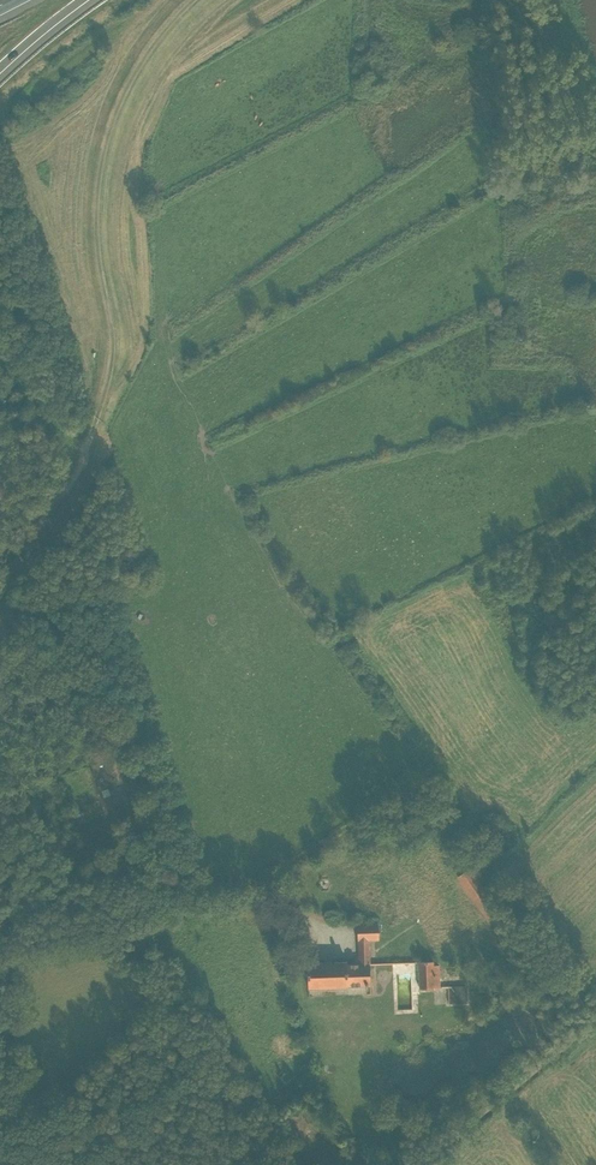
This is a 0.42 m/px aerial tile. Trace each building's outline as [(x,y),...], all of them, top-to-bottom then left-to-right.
[(137,728),(127,732),(133,746),(142,742),(137,728)] [(377,924),(357,924),(358,940),(359,940),(359,942),(378,941),(377,924)] [(419,989),(441,988),(440,965),(434,965),(434,961),(418,962),(419,989)] [(368,964),(360,964),(347,965),(347,962),(334,962),(334,963),(322,963),(307,963),(308,988),(320,987),(369,986),(368,964)] [(468,1003),(467,986),(449,987),(449,1004),(468,1003)]
